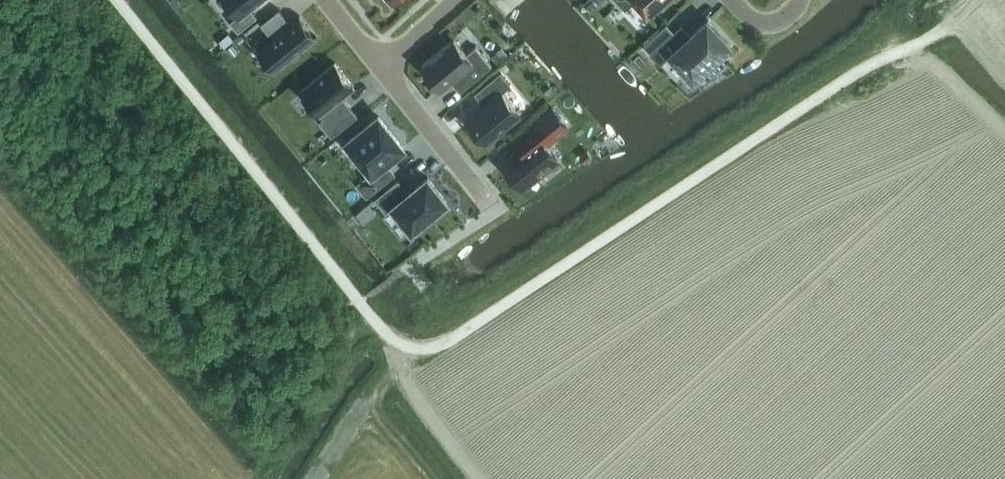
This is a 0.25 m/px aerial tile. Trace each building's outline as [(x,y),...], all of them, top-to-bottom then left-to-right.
[(239,12),(230,19),(238,29),(257,14),(249,4),(255,0),(229,0),(239,12)] [(644,16),(662,0),(618,0),(626,9),(633,3),(644,16)] [(273,36),(256,49),(257,50),(258,49),(274,69),(272,70),(273,71),(316,38),(315,37),(314,38),(298,18),(300,17),(299,16),(289,23),(286,18),(279,9),(261,23),(268,32),(269,31),(273,36)] [(720,55),(731,44),(708,19),(684,42),(674,31),(650,53),(661,64),(672,54),(694,78),(705,68),(709,72),(724,59),(720,55)] [(456,37),(423,63),(442,87),(460,72),(470,84),(493,65),(477,46),(468,53),(456,37)] [(502,47),(492,56),(499,65),(510,56),(502,47)] [(354,86),(336,62),(301,90),(324,118),(321,121),(332,135),(358,115),(346,101),(345,102),(341,97),(354,86)] [(485,97),(464,114),(483,138),(518,110),(504,92),(512,85),(502,73),(480,91),(485,97)] [(568,126),(553,108),(514,140),(521,149),(503,164),(523,187),(559,159),(547,144),(568,126)] [(379,116),(347,141),(372,171),(356,183),(367,197),(390,178),(380,166),(404,147),(379,116)] [(412,229),(447,201),(428,177),(409,193),(399,179),(375,198),(387,212),(394,206),(412,229)] [(369,203),(357,213),(365,223),(377,212),(369,203)]
